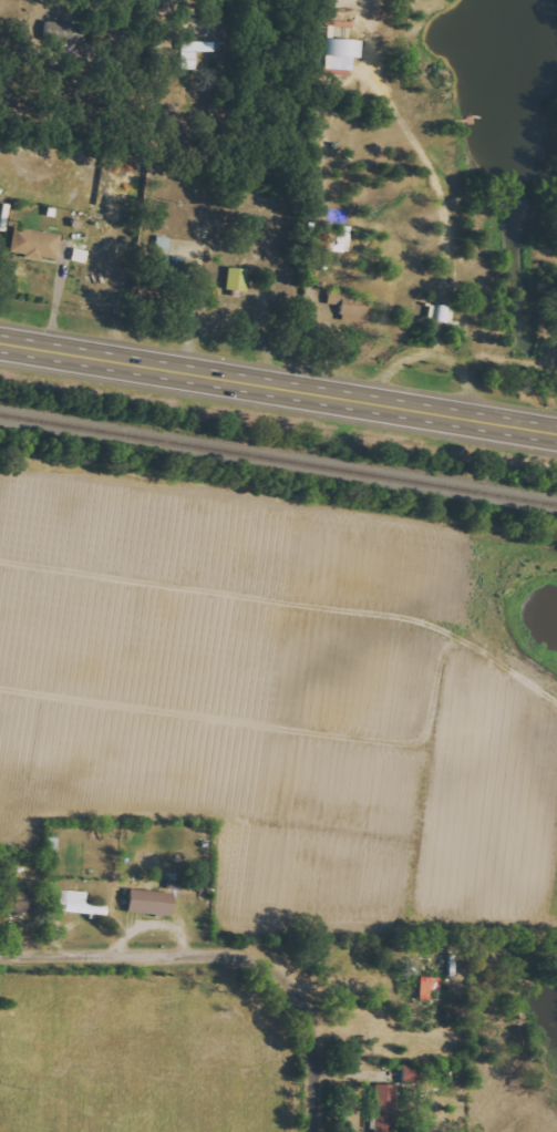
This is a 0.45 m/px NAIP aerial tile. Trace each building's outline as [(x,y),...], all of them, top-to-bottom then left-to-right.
[(81,43),(82,23),(47,23),(46,42),(81,43)] [(364,41),(324,39),(323,71),(354,73),(354,58),(364,58),(364,41)] [(197,51),(215,52),(215,42),(183,41),(182,69),(196,70),(197,51)] [(350,252),(351,226),(343,226),(342,233),(329,232),(328,251),(350,252)] [(62,234),(15,228),(11,254),(58,261),(62,234)] [(249,269),(229,268),(228,290),(248,291),(249,269)] [(328,305),(342,306),(341,321),(366,322),(368,295),(329,293),(328,305)] [(49,852),(57,852),(58,838),(50,838),(49,852)] [(107,907),(87,905),(87,893),(57,891),(55,913),(107,916),(107,907)] [(173,915),(174,892),(130,891),(129,914),(173,915)] [(5,914),(40,913),(39,892),(5,892),(5,914)] [(441,979),(421,978),(420,1001),(430,1001),(430,991),(441,991),(441,979)] [(421,1080),(421,1066),(404,1066),(404,1080),(421,1080)] [(377,1131),(396,1131),(395,1086),(376,1086),(377,1131)]
